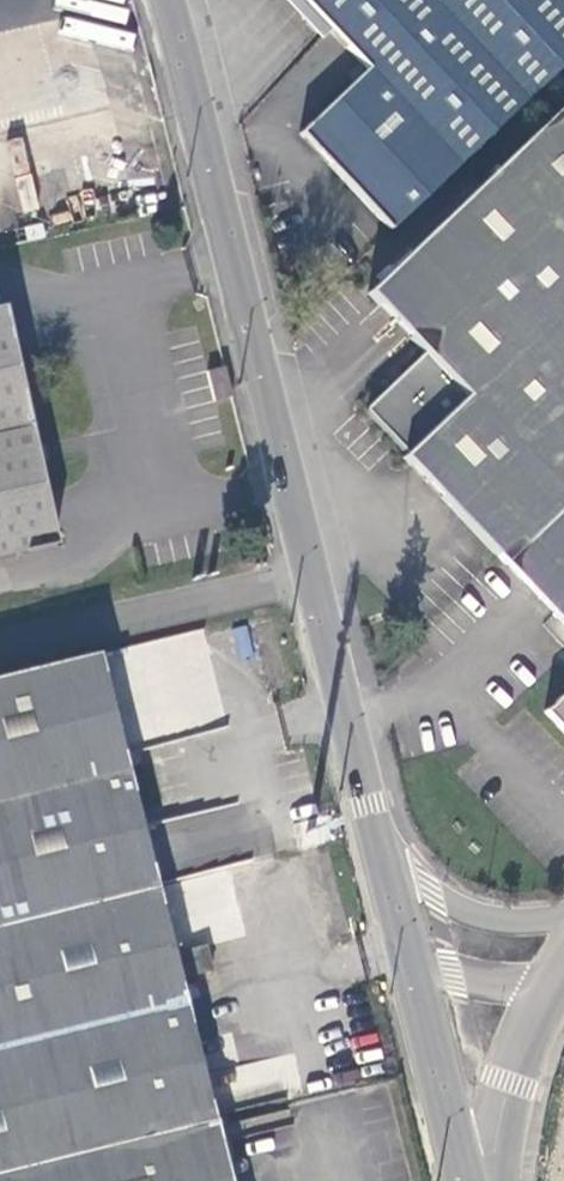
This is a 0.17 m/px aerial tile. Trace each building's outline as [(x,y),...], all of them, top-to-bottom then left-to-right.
[(563,68),(563,1),(563,0),(443,0),(367,71),(299,135),(392,232),(563,68)] [(443,0),(299,0),(347,49),(367,71),(443,0)] [(368,294),(427,357),(367,413),(408,457),(403,462),(470,533),(563,631),(563,110),(368,294)] [(55,546),(1,309),(0,309),(0,559),(55,546)] [(201,633),(183,638),(188,658),(206,653),(201,633)] [(96,657),(0,681),(0,1176),(214,1121),(108,701),(96,657)] [(563,739),(563,698),(543,717),(563,739)] [(179,948),(185,975),(212,970),(207,943),(179,948)] [(0,1176),(0,1180),(229,1180),(214,1121),(0,1176)]
